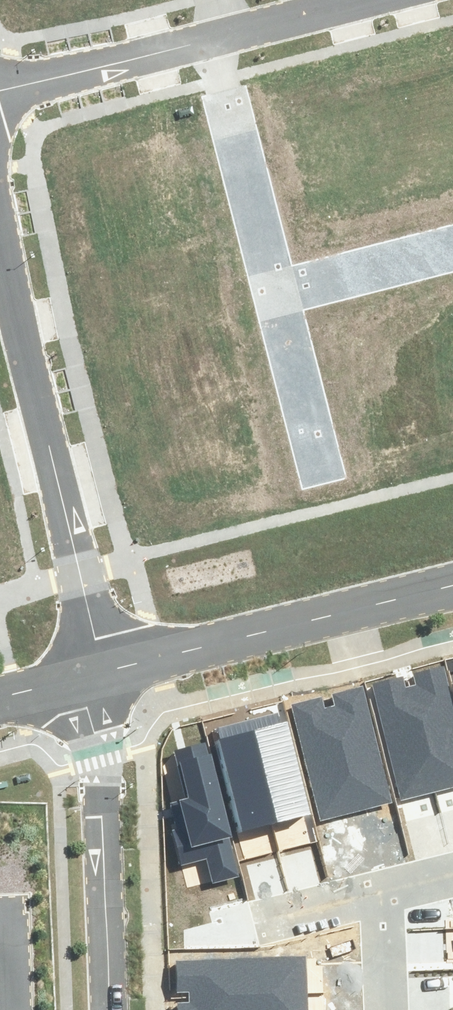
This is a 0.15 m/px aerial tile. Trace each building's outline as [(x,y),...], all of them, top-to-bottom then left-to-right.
[(433,791),(452,786),(452,706),(444,667),(414,674),(416,684),(408,686),(433,791)] [(372,684),(400,799),(433,791),(408,686),(406,676),(372,684)] [(329,707),(354,812),(393,803),(366,687),(362,689),(335,695),(337,705),(329,707)] [(294,705),(321,820),(354,812),(329,707),(327,697),(294,705)] [(287,719),(254,727),(278,823),(312,814),(287,719)] [(217,737),(241,832),(278,823),(254,727),(217,737)] [(170,824),(180,866),(208,859),(214,881),(238,874),(204,744),(175,752),(187,799),(172,802),(178,822),(170,824)] [(308,959),(178,963),(179,995),(189,994),(189,998),(309,994),(308,959)] [(180,1009),(309,1009),(309,994),(189,998),(189,1002),(179,1003),(180,1009)]
